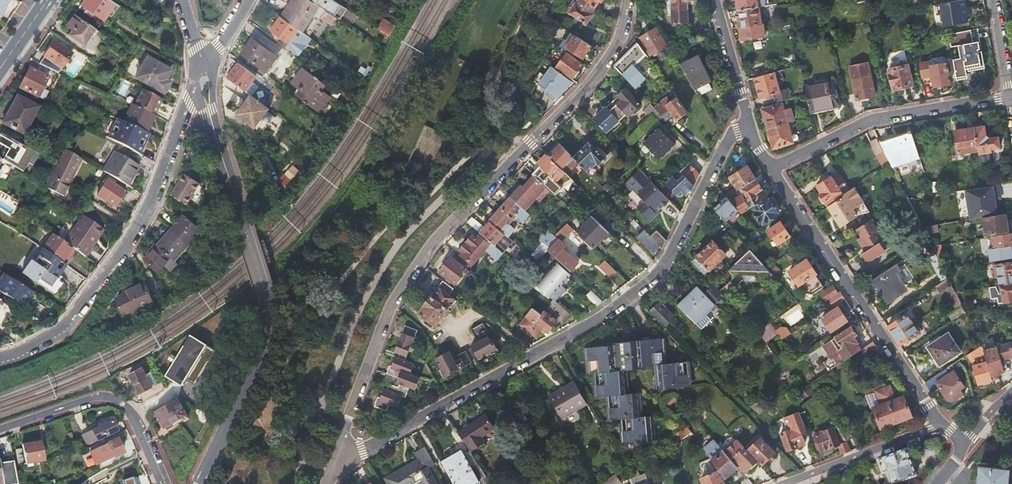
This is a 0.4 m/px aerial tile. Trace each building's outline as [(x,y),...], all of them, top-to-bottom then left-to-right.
[(112,0),(83,0),(81,4),(86,7),(83,11),(90,16),(93,12),(102,19),(114,2),(112,0)] [(304,33),(322,6),(312,0),(295,0),(283,18),(299,29),(304,33)] [(596,7),(586,0),(578,0),(570,12),(586,22),(592,14),(591,13),(596,7)] [(673,22),(688,22),(687,1),(691,1),(691,0),(672,0),(673,22)] [(759,8),(770,6),(769,0),(738,0),(740,11),(759,8)] [(963,0),(935,5),(937,15),(939,15),(942,15),(943,22),(944,27),(967,23),(966,16),(965,8),(963,0)] [(107,22),(119,5),(114,2),(102,19),(107,22)] [(762,25),(759,8),(740,11),(738,11),(741,28),(762,25)] [(84,44),(95,28),(74,14),(67,23),(73,27),(69,34),(84,44)] [(283,18),(281,16),(271,30),(285,39),(281,44),(298,57),(311,38),(304,33),(299,29),(283,18)] [(377,28),(380,30),(386,20),(383,19),(377,28)] [(381,30),(390,36),(395,26),(386,20),(380,30),(381,30)] [(764,24),(762,25),(741,28),(743,40),(765,37),(764,24)] [(656,28),(640,38),(651,55),(667,45),(656,28)] [(967,78),(966,72),(983,69),(977,30),(948,34),(955,80),(967,78)] [(583,57),(591,45),(575,35),(567,47),(583,57)] [(615,66),(637,89),(641,86),(640,84),(642,82),(646,79),(645,78),(634,66),(646,54),(634,38),(628,46),(631,49),(621,59),(615,66)] [(242,54),(266,71),(277,57),(253,39),(242,54)] [(71,53),(54,41),(44,56),(46,58),(42,64),(58,72),(71,53)] [(556,68),(572,79),(583,64),(568,52),(556,68)] [(680,64),(695,89),(698,87),(709,82),(712,80),(706,69),(698,54),(680,64)] [(171,69),(148,56),(136,76),(164,92),(170,81),(166,78),(171,69)] [(933,76),(934,82),(934,87),(950,84),(947,64),(946,59),(943,56),(932,58),(930,61),(930,62),(921,63),(923,78),(933,76)] [(238,63),(227,77),(244,90),(255,76),(238,63)] [(875,95),(869,63),(850,67),(857,100),(875,95)] [(913,85),(909,66),(901,68),(900,63),(894,65),(895,69),(889,70),(894,89),(913,85)] [(361,65),(358,72),(366,75),(369,69),(361,65)] [(552,67),(545,76),(539,85),(546,90),(545,91),(555,98),(572,82),(552,67)] [(30,68),(20,88),(39,97),(49,77),(30,68)] [(309,103),(320,111),(331,97),(321,90),(325,85),(318,81),(319,79),(315,76),(314,78),(302,69),(292,83),(301,90),(298,95),(304,100),(303,101),(308,104),(309,103)] [(539,85),(545,76),(540,72),(534,82),(539,85)] [(775,73),(755,78),(761,98),(775,94),(777,103),(792,99),(789,90),(780,92),(778,86),(780,86),(780,82),(777,83),(775,73)] [(834,76),(804,82),(807,95),(811,112),(825,109),(824,104),(838,101),(834,76)] [(123,80),(117,94),(124,97),(130,83),(123,80)] [(258,87),(251,81),(244,90),(250,95),(252,95),(258,87)] [(709,82),(698,87),(701,94),(712,88),(709,82)] [(662,89),(666,93),(671,87),(670,86),(668,83),(662,89)] [(282,91),(275,86),(272,90),(279,95),(282,91)] [(655,107),(661,114),(666,119),(674,113),(678,119),(688,111),(671,87),(666,93),(663,96),(655,107)] [(606,108),(619,121),(627,115),(629,117),(641,106),(635,99),(636,98),(626,88),(606,108)] [(134,105),(155,115),(163,99),(142,89),(134,105)] [(255,128),(269,109),(250,95),(246,101),(241,107),(236,114),(255,128)] [(24,134),(39,108),(18,96),(3,123),(24,134)] [(130,115),(127,122),(147,132),(150,125),(152,125),(152,123),(151,123),(155,115),(134,105),(132,103),(128,114),(130,115)] [(648,103),(643,110),(652,117),(657,111),(648,103)] [(764,110),(769,129),(788,124),(795,122),(791,110),(785,112),(783,104),(764,110)] [(619,122),(619,121),(606,108),(605,108),(603,108),(601,109),(599,110),(597,112),(596,113),(596,115),(595,116),(596,118),(595,119),(608,132),(619,121),(619,122)] [(263,119),(273,129),(280,123),(270,112),(263,119)] [(121,120),(112,139),(139,154),(149,133),(147,132),(126,122),(121,120)] [(147,132),(127,122),(126,122),(147,132)] [(788,124),(769,129),(775,149),(794,143),(788,124)] [(976,128),(975,128),(978,150),(979,154),(989,153),(988,150),(1000,148),(998,138),(990,140),(986,137),(985,127),(983,127),(983,125),(981,124),(977,124),(976,126),(976,128)] [(661,160),(676,144),(660,128),(645,144),(661,160)] [(978,150),(975,128),(955,131),(958,154),(978,150)] [(1,132),(0,134),(0,142),(22,154),(26,146),(1,132)] [(881,143),(891,164),(902,160),(903,163),(919,158),(912,133),(881,143)] [(871,142),(884,169),(891,164),(881,143),(878,138),(871,142)] [(563,170),(574,158),(558,141),(551,147),(553,149),(547,154),(563,170)] [(574,158),(586,170),(591,166),(592,166),(592,167),(593,166),(594,165),(597,163),(599,165),(605,159),(605,158),(608,155),(600,147),(597,150),(590,143),(574,158)] [(81,158),(64,147),(56,163),(49,178),(45,187),(63,196),(81,158)] [(117,180),(127,186),(139,166),(116,152),(104,172),(117,180)] [(573,179),(566,172),(563,170),(547,154),(541,161),(541,160),(538,163),(541,165),(559,183),(561,186),(573,179)] [(686,178),(695,186),(700,175),(690,163),(681,172),(681,173),(686,178)] [(289,165),(285,175),(293,179),(298,169),(289,165)] [(552,191),(559,183),(541,165),(533,173),(534,174),(535,175),(537,177),(552,191)] [(740,190),(756,178),(747,165),(731,177),(740,190)] [(659,210),(670,200),(640,169),(626,182),(644,201),(638,207),(651,221),(660,212),(659,210)] [(681,183),(686,178),(681,173),(676,178),(681,183)] [(184,174),(171,195),(187,205),(200,184),(200,183),(184,174)] [(534,174),(523,185),(524,187),(535,175),(534,174)] [(522,185),(511,197),(526,210),(531,205),(530,204),(536,197),(533,194),(543,183),(537,177),(535,175),(524,187),(522,185)] [(842,192),(842,193),(847,190),(849,189),(841,176),(834,180),(832,178),(831,179),(825,183),(818,187),(822,193),(821,194),(830,208),(830,209),(838,203),(834,197),(842,192)] [(686,193),(692,191),(695,186),(686,178),(681,183),(676,178),(669,184),(678,193),(682,189),(686,193)] [(751,199),(757,194),(757,193),(763,189),(759,182),(756,178),(740,190),(737,192),(728,198),(739,210),(743,214),(750,210),(754,207),(756,206),(751,199)] [(125,191),(124,191),(114,184),(107,180),(97,195),(115,207),(125,191)] [(124,191),(127,186),(117,180),(114,184),(124,191)] [(509,195),(511,197),(522,185),(520,183),(509,195)] [(531,205),(526,210),(529,213),(550,189),(543,183),(533,194),(536,197),(530,204),(531,205)] [(983,217),(997,215),(994,199),(993,194),(999,193),(998,185),(965,190),(970,219),(983,217)] [(662,191),(666,194),(671,189),(668,186),(662,191)] [(855,188),(849,192),(844,195),(842,193),(842,192),(834,197),(838,203),(830,209),(842,227),(857,216),(870,212),(855,188)] [(523,220),(530,213),(529,213),(526,210),(511,197),(507,202),(502,208),(513,218),(521,225),(525,221),(523,220)] [(727,197),(714,208),(726,221),(739,210),(728,198),(727,197)] [(779,213),(769,199),(755,209),(765,223),(779,213)] [(513,218),(502,208),(497,213),(492,219),(490,221),(506,233),(509,236),(516,228),(517,229),(521,225),(513,218)] [(743,214),(747,219),(753,214),(750,210),(743,214)] [(495,212),(488,219),(490,221),(492,219),(497,213),(495,212)] [(997,215),(983,217),(986,235),(1006,232),(1004,214),(997,215)] [(171,230),(189,245),(201,230),(184,215),(171,230)] [(75,249),(86,256),(104,230),(83,216),(66,242),(73,247),(75,249)] [(594,248),(610,232),(593,216),(578,233),(594,248)] [(472,217),(467,222),(486,238),(495,245),(502,250),(507,244),(509,246),(514,240),(509,236),(506,233),(490,221),(485,227),(472,217)] [(879,229),(873,219),(857,229),(863,237),(858,240),(864,248),(862,248),(863,249),(865,248),(868,251),(865,253),(863,255),(866,260),(868,263),(875,259),(886,252),(886,251),(881,244),(883,242),(876,232),(879,229)] [(782,222),(769,230),(779,244),(791,236),(782,222)] [(565,227),(570,232),(574,229),(568,223),(566,226),(565,227)] [(943,224),(922,227),(926,234),(944,231),(943,224)] [(549,251),(571,271),(579,262),(564,249),(565,247),(560,241),(570,232),(565,227),(555,236),(558,239),(559,239),(549,251)] [(653,254),(661,246),(651,236),(644,229),(637,237),(653,254)] [(176,260),(189,245),(171,230),(158,245),(176,260)] [(558,239),(555,236),(548,230),(538,240),(542,243),(543,242),(546,244),(550,248),(558,239)] [(661,246),(663,248),(667,240),(656,230),(651,236),(661,246)] [(761,236),(758,231),(749,237),(752,242),(761,236)] [(990,262),(1011,258),(1011,256),(1010,246),(1011,245),(1011,233),(992,236),(994,249),(992,249),(991,248),(990,248),(990,249),(988,250),(990,262)] [(59,260),(67,265),(72,258),(70,257),(67,255),(73,247),(66,242),(54,234),(44,249),(59,260)] [(741,249),(747,245),(744,241),(737,234),(732,239),(741,249)] [(794,251),(808,241),(803,234),(789,243),(794,251)] [(498,259),(504,252),(502,250),(495,245),(486,238),(484,239),(479,235),(477,238),(473,235),(467,242),(482,253),(486,249),(498,259)] [(36,244),(29,239),(22,251),(28,255),(36,244)] [(714,241),(698,257),(711,270),(727,254),(714,241)] [(473,264),(482,253),(467,242),(460,250),(463,252),(461,255),(473,264)] [(545,254),(549,251),(548,250),(550,248),(546,244),(543,242),(542,243),(537,248),(541,251),(545,254)] [(941,244),(932,246),(938,258),(943,257),(941,244)] [(172,269),(178,262),(176,260),(158,245),(146,260),(160,272),(166,265),(168,266),(172,269)] [(67,255),(70,257),(75,249),(73,247),(67,255)] [(540,260),(545,254),(541,251),(537,248),(532,254),(540,260)] [(51,271),(59,260),(44,249),(36,261),(51,271)] [(705,293),(722,310),(725,307),(728,311),(734,305),(731,302),(748,285),(748,284),(748,280),(759,280),(763,284),(782,283),(775,276),(770,271),(768,268),(761,261),(751,249),(728,270),(729,271),(730,270),(734,274),(732,275),(733,279),(720,291),(713,284),(711,282),(705,287),(708,290),(705,293)] [(450,283),(452,280),(455,283),(466,269),(450,257),(440,271),(445,275),(444,277),(450,283)] [(698,257),(692,262),(705,275),(711,270),(698,257)] [(944,269),(938,258),(932,261),(938,273),(944,269)] [(600,266),(611,277),(617,271),(605,260),(600,266)] [(816,274),(817,274),(807,260),(790,272),(799,286),(801,285),(807,293),(813,294),(825,286),(816,274)] [(555,297),(557,299),(567,289),(564,286),(562,284),(569,277),(572,274),(558,262),(546,274),(542,271),(536,277),(557,295),(555,297)] [(1000,286),(1011,283),(1011,263),(993,266),(995,277),(998,276),(999,286),(1000,286)] [(774,265),(770,268),(775,274),(779,271),(774,265)] [(878,289),(881,294),(883,296),(884,297),(886,298),(889,299),(891,299),(893,299),(895,299),(897,298),(899,297),(901,295),(902,293),(903,291),(904,289),(904,288),(904,286),(904,284),(903,281),(903,280),(905,279),(897,266),(871,283),(874,288),(875,290),(878,289)] [(938,273),(942,282),(948,278),(944,269),(938,273)] [(150,271),(142,275),(146,282),(150,291),(158,287),(150,271)] [(0,281),(0,291),(21,304),(22,305),(27,296),(29,298),(33,292),(7,274),(5,273),(0,281)] [(52,289),(69,300),(77,288),(59,277),(52,289)] [(557,295),(536,277),(532,282),(536,286),(550,297),(552,295),(555,297),(557,295)] [(571,279),(569,277),(562,284),(564,286),(571,279)] [(942,282),(936,286),(940,293),(946,290),(952,286),(948,278),(942,282)] [(449,294),(454,288),(443,280),(433,292),(435,294),(432,297),(431,296),(424,306),(425,307),(419,313),(427,319),(434,324),(435,325),(448,309),(450,311),(458,301),(449,294)] [(124,315),(155,302),(150,291),(146,282),(124,291),(126,294),(117,298),(124,315)] [(989,287),(991,299),(997,298),(998,304),(1011,301),(1011,285),(1000,287),(1000,286),(999,286),(989,287)] [(698,286),(689,295),(713,319),(722,310),(705,293),(698,286)] [(952,286),(946,290),(957,310),(962,306),(952,286)] [(833,288),(823,295),(827,301),(829,300),(837,295),(833,288)] [(598,305),(604,301),(592,289),(586,295),(598,305)] [(834,306),(845,298),(841,292),(837,295),(829,300),(834,306)] [(689,295),(679,304),(703,328),(713,319),(689,295)] [(27,296),(22,305),(28,309),(30,310),(36,302),(29,298),(27,296)] [(551,316),(553,314),(560,305),(556,301),(554,299),(553,300),(545,310),(544,310),(551,316)] [(7,318),(13,309),(3,302),(0,301),(0,313),(7,318)] [(649,311),(664,325),(674,315),(660,301),(659,301),(659,302),(651,310),(650,310),(649,311)] [(564,323),(571,314),(560,305),(553,314),(564,323)] [(541,314),(544,310),(545,310),(540,306),(537,311),(541,314)] [(962,306),(957,310),(949,315),(952,321),(965,313),(965,312),(962,306)] [(848,320),(839,307),(823,318),(832,331),(848,320)] [(524,320),(539,332),(542,328),(548,332),(557,321),(551,316),(544,310),(541,314),(537,311),(533,308),(524,320)] [(908,314),(888,328),(900,346),(919,333),(908,314)] [(674,315),(664,325),(667,329),(675,316),(674,315)] [(759,324),(763,329),(771,323),(768,318),(759,324)] [(427,319),(424,322),(432,327),(434,324),(427,319)] [(535,336),(539,332),(524,320),(520,325),(535,336)] [(483,322),(471,329),(477,339),(484,335),(487,334),(488,333),(483,322)] [(771,323),(763,329),(769,338),(778,332),(777,331),(771,323)] [(414,338),(418,330),(405,325),(402,333),(403,334),(400,340),(399,340),(395,351),(400,353),(398,358),(395,357),(391,366),(390,365),(386,374),(398,378),(397,382),(400,383),(398,387),(390,384),(387,390),(384,389),(380,398),(378,397),(374,406),(387,411),(389,404),(398,407),(402,396),(406,398),(410,387),(416,389),(420,378),(410,374),(414,364),(405,361),(414,338)] [(824,362),(830,370),(860,350),(856,345),(857,344),(853,338),(858,335),(852,327),(824,345),(832,357),(824,362)] [(778,332),(783,340),(790,335),(787,330),(781,329),(777,331),(778,332)] [(190,333),(166,375),(182,385),(207,343),(199,338),(190,333)] [(961,352),(948,333),(928,346),(940,366),(961,352)] [(471,346),(479,359),(490,352),(491,355),(499,351),(492,339),(490,340),(488,336),(485,338),(471,346)] [(627,425),(627,431),(625,432),(626,444),(640,442),(654,441),(654,440),(651,440),(651,433),(654,433),(652,418),(652,416),(650,416),(638,417),(637,410),(639,410),(639,404),(637,393),(629,394),(624,395),(623,388),(623,387),(625,386),(624,370),(632,370),(638,369),(638,367),(645,366),(657,365),(659,380),(661,380),(661,383),(662,387),(660,388),(660,389),(666,388),(687,386),(686,374),(684,374),(683,362),(685,362),(685,361),(663,363),(660,338),(624,341),(624,344),(623,344),(608,345),(588,347),(588,351),(590,373),(599,373),(600,385),(598,385),(599,387),(599,397),(606,397),(613,396),(614,408),(614,409),(612,409),(613,420),(623,419),(626,419),(627,425)] [(866,357),(878,348),(874,341),(861,350),(866,357)] [(981,345),(984,353),(986,362),(992,380),(998,378),(997,374),(1003,371),(1000,360),(1011,357),(1011,349),(1010,343),(1010,342),(986,350),(984,345),(981,345)] [(984,353),(981,345),(967,355),(971,362),(984,353)] [(466,350),(455,356),(461,365),(461,366),(462,368),(472,362),(466,350)] [(449,351),(436,358),(442,369),(439,370),(444,378),(456,372),(455,370),(458,368),(449,351)] [(992,380),(986,362),(973,366),(978,384),(992,380)] [(145,374),(142,368),(129,374),(144,400),(163,389),(159,382),(152,386),(148,379),(151,377),(148,372),(145,374)] [(953,401),(962,394),(960,390),(964,387),(953,371),(936,383),(947,400),(953,401)] [(588,404),(574,381),(550,396),(563,418),(588,404)] [(882,427),(911,416),(903,396),(896,399),(891,385),(877,390),(882,404),(875,408),(882,427)] [(177,397),(156,410),(165,426),(187,414),(177,397)] [(667,406),(669,408),(677,399),(675,397),(667,406)] [(760,400),(751,406),(757,416),(767,410),(760,400)] [(801,432),(807,430),(800,411),(784,417),(790,430),(781,433),(788,450),(806,443),(801,432)] [(481,437),(495,427),(486,415),(458,433),(470,451),(484,441),(481,437)] [(112,419),(92,429),(97,439),(117,430),(112,419)] [(731,432),(735,435),(742,429),(739,425),(731,432)] [(822,450),(847,441),(840,429),(838,425),(816,434),(816,436),(814,436),(818,449),(821,448),(822,450)] [(840,429),(847,441),(853,437),(847,426),(840,429)] [(671,439),(673,444),(689,433),(691,435),(693,434),(688,427),(671,439)] [(761,437),(748,449),(763,464),(775,452),(761,437)] [(117,438),(90,451),(96,465),(124,452),(117,438)] [(33,463),(45,460),(43,450),(42,447),(41,440),(22,444),(23,447),(16,449),(18,463),(25,461),(26,464),(27,464),(33,463)] [(744,448),(745,448),(738,440),(734,443),(731,443),(728,445),(729,449),(725,452),(732,459),(733,459),(746,472),(757,462),(744,448)] [(410,483),(415,483),(414,482),(419,479),(422,483),(437,483),(427,467),(434,463),(424,445),(413,452),(417,458),(401,468),(410,483)] [(479,480),(478,479),(485,475),(477,463),(471,467),(461,449),(441,461),(453,482),(450,483),(471,483),(479,480)] [(720,470),(726,478),(739,467),(732,459),(725,452),(724,450),(713,460),(720,470)] [(907,450),(879,461),(884,473),(888,472),(892,483),(904,483),(903,481),(912,478),(917,476),(907,450)] [(1010,469),(980,466),(978,483),(1008,483),(1010,469)] [(401,468),(385,477),(388,483),(410,483),(401,468)] [(718,471),(703,478),(705,483),(726,483),(718,471)] [(646,473),(631,479),(633,483),(650,483),(646,473)] [(604,482),(616,475),(615,474),(604,482)] [(605,483),(619,483),(621,483),(616,475),(604,482),(605,483)]
